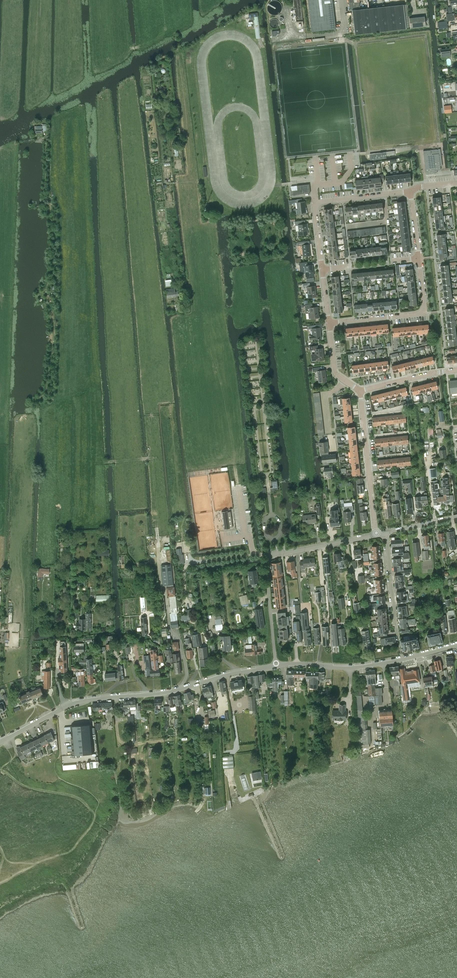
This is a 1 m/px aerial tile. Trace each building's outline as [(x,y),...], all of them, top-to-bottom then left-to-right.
[(312,31),(336,29),(333,0),(308,0),(312,31)] [(403,5),(352,10),(355,34),(406,28),(403,5)] [(451,20),(456,19),(456,14),(455,14),(454,13),(446,14),(447,21),(451,20)] [(411,28),(426,26),(424,16),(410,18),(411,28)] [(451,105),(444,106),(445,113),(452,112),(451,105)] [(424,162),(427,161),(427,164),(425,165),(426,174),(437,173),(437,170),(441,170),(440,166),(442,166),(440,149),(438,149),(437,150),(436,149),(430,150),(423,151),(424,162)] [(394,151),(370,154),(370,160),(386,158),(386,155),(395,154),(394,151)] [(374,178),(375,187),(381,187),(381,182),(384,181),(383,174),(380,175),(380,177),(374,178)] [(297,185),(297,190),(291,191),(291,195),(311,193),(310,184),(297,185)] [(302,199),(296,199),(289,200),(289,203),(298,202),(299,214),(306,213),(305,201),(302,202),(302,199)] [(325,216),(332,215),(333,215),(332,211),(334,211),(333,206),(329,207),(329,209),(324,209),(325,216)] [(299,231),(298,231),(298,235),(308,234),(307,228),(308,228),(308,223),(306,224),(305,220),(295,221),(295,225),(298,225),(299,231)] [(436,229),(441,228),(441,230),(446,230),(445,225),(443,225),(443,222),(435,223),(436,229)] [(303,256),(311,255),(310,244),(305,245),(304,241),(297,242),(297,246),(302,245),(303,256)] [(306,276),(314,275),(313,265),(307,265),(307,262),(299,263),(300,266),(305,266),(306,276)] [(308,298),(316,297),(315,286),(310,287),(310,283),(302,284),(303,289),(307,288),(308,298)] [(309,319),(311,318),(319,317),(318,307),(313,307),(312,304),(305,305),(305,308),(306,308),(308,310),(309,319)] [(310,340),(322,338),(320,327),(317,328),(317,325),(307,326),(307,329),(312,329),(312,335),(310,335),(310,340)] [(315,349),(316,357),(311,358),(312,361),(324,360),(323,348),(318,349),(317,345),(310,346),(310,350),(315,349)] [(319,382),(327,381),(325,370),(320,370),(320,367),(312,368),(313,371),(317,371),(319,382)] [(417,386),(419,392),(426,391),(424,384),(417,386)] [(413,394),(419,392),(417,386),(411,387),(413,394)] [(321,456),(322,455),(323,463),(337,461),(336,453),(326,455),(326,452),(328,451),(327,441),(319,442),(321,456)] [(430,477),(432,476),(432,479),(437,479),(437,476),(439,476),(438,462),(432,463),(432,468),(429,468),(430,477)] [(399,470),(391,471),(392,478),(400,477),(399,470)] [(413,492),(412,479),(403,480),(403,481),(401,481),(401,485),(403,485),(408,485),(408,492),(413,492)] [(434,505),(435,506),(438,505),(439,504),(439,503),(441,503),(441,497),(439,497),(437,480),(430,481),(434,505)] [(440,492),(443,492),(443,495),(449,494),(448,486),(443,487),(440,487),(440,492)] [(416,507),(417,507),(418,508),(421,508),(421,507),(422,507),(422,504),(427,503),(426,493),(423,493),(423,496),(415,497),(416,507)] [(383,498),(384,508),(390,508),(390,506),(392,505),(391,500),(389,501),(388,494),(385,494),(386,498),(383,498)] [(441,497),(441,503),(444,503),(449,503),(449,494),(443,495),(443,496),(441,497)] [(350,512),(353,512),(353,506),(344,507),(344,512),(343,512),(344,522),(351,521),(350,512)] [(338,518),(336,509),(329,509),(331,519),(329,519),(330,526),(339,525),(338,518)] [(224,511),(221,511),(221,512),(222,512),(222,513),(222,514),(222,516),(222,517),(223,517),(223,519),(222,519),(223,520),(223,522),(223,523),(224,524),(223,525),(223,526),(224,526),(224,529),(230,528),(230,527),(233,527),(231,511),(227,512),(227,511),(228,511),(225,511),(224,511)] [(303,524),(316,522),(315,514),(302,516),(303,524)] [(450,549),(456,549),(454,532),(447,533),(448,542),(449,541),(450,549)] [(395,540),(394,537),(391,538),(392,547),(402,546),(402,540),(395,540)] [(337,565),(339,565),(340,568),(347,568),(346,561),(344,561),(341,561),(340,553),(334,554),(334,562),(337,561),(337,565)] [(304,567),(315,566),(314,558),(303,559),(303,562),(300,562),(301,569),(304,569),(304,567)] [(274,562),(271,563),(271,570),(281,569),(281,562),(280,562),(279,559),(274,561),(274,562)] [(297,572),(296,573),(294,561),(287,562),(288,570),(291,570),(292,579),(298,579),(297,572)] [(163,585),(166,585),(167,586),(170,585),(173,584),(171,564),(161,565),(163,585)] [(50,568),(43,568),(38,568),(38,577),(43,577),(43,573),(49,573),(50,568)] [(257,583),(259,582),(257,570),(249,571),(250,576),(249,576),(249,580),(250,580),(251,584),(253,583),(253,587),(258,586),(257,583)] [(169,597),(169,598),(176,597),(174,586),(170,586),(170,585),(167,586),(167,587),(166,587),(168,597),(169,597)] [(406,602),(408,601),(408,596),(407,593),(405,593),(404,591),(396,592),(397,597),(397,603),(406,602)] [(169,598),(171,613),(177,612),(177,613),(178,613),(176,597),(169,598)] [(377,612),(378,615),(387,614),(386,608),(381,609),(381,606),(376,606),(375,607),(375,612),(377,612)] [(399,617),(405,616),(405,611),(407,610),(407,606),(404,606),(398,607),(399,617)] [(255,609),(256,618),(264,617),(262,608),(255,609)] [(172,628),(178,627),(177,613),(177,612),(171,613),(171,614),(170,614),(172,628)] [(303,630),(305,645),(311,644),(310,630),(309,630),(307,613),(301,613),(303,630)] [(450,632),(456,631),(455,618),(454,614),(448,615),(449,618),(450,632)] [(440,630),(440,632),(427,635),(430,646),(434,644),(434,645),(437,644),(443,643),(441,634),(448,633),(445,615),(440,616),(442,629),(440,630)] [(139,626),(139,627),(139,630),(142,630),(142,635),(148,635),(146,617),(141,617),(142,626),(139,626)] [(264,617),(256,618),(258,628),(265,627),(264,617)] [(76,628),(80,628),(80,629),(85,629),(85,620),(80,619),(80,622),(76,622),(76,628)] [(294,631),(297,631),(297,641),(303,640),(302,630),(300,630),(299,620),(293,621),(294,631)] [(377,627),(378,637),(385,636),(384,633),(389,632),(388,626),(377,627)] [(338,629),(339,637),(340,645),(346,644),(344,628),(338,629)] [(194,646),(202,645),(200,633),(192,635),(194,646)] [(230,651),(234,651),(234,644),(231,645),(230,635),(219,636),(221,648),(222,648),(223,650),(230,649),(230,651)] [(385,638),(386,645),(396,644),(395,636),(385,638)] [(401,640),(402,648),(402,649),(402,648),(403,651),(408,650),(408,651),(413,650),(413,649),(419,648),(417,637),(401,640)] [(189,643),(189,648),(189,650),(187,650),(188,658),(193,657),(193,651),(194,651),(194,647),(192,647),(192,643),(191,643),(190,638),(186,638),(186,643),(189,643)] [(74,652),(84,651),(84,643),(75,643),(75,646),(74,646),(74,652)] [(246,655),(257,654),(257,644),(252,644),(252,648),(245,649),(246,655)] [(59,665),(61,665),(61,671),(67,671),(67,664),(66,646),(60,646),(60,657),(58,657),(59,665)] [(199,648),(200,657),(201,666),(208,665),(207,647),(199,648)] [(150,650),(151,660),(162,658),(162,655),(157,656),(156,650),(156,649),(150,650)] [(173,661),(171,650),(171,649),(164,650),(165,655),(167,655),(168,662),(173,661)] [(159,669),(153,670),(152,670),(150,655),(143,656),(144,662),(146,662),(147,675),(151,675),(151,676),(160,675),(159,669)] [(151,660),(153,670),(159,669),(158,662),(163,661),(162,658),(151,660)] [(88,683),(95,683),(95,679),(93,679),(92,659),(86,659),(88,683)] [(394,673),(395,678),(393,679),(394,685),(400,685),(399,678),(399,673),(398,669),(399,669),(398,669),(398,666),(389,667),(390,674),(394,673)] [(410,699),(408,687),(417,686),(416,681),(420,681),(418,669),(405,671),(404,668),(399,669),(401,684),(400,684),(401,695),(403,695),(403,700),(410,699)] [(441,676),(442,680),(445,680),(445,681),(449,680),(448,675),(447,669),(443,670),(444,676),(441,676)] [(362,685),(368,684),(367,677),(375,676),(374,670),(366,671),(366,674),(360,675),(362,685)] [(317,687),(317,671),(306,671),(306,677),(309,677),(309,687),(317,687)] [(106,680),(116,679),(116,678),(118,678),(118,672),(113,673),(113,672),(111,672),(111,673),(105,674),(106,680)] [(254,675),(255,686),(259,685),(259,681),(266,680),(265,679),(266,679),(265,678),(265,674),(254,675)] [(268,680),(268,685),(273,685),(273,690),(279,689),(279,685),(284,684),(283,680),(281,680),(281,676),(272,677),(272,680),(268,680)] [(376,683),(375,676),(367,677),(368,684),(369,695),(375,695),(374,684),(376,683)] [(427,685),(432,684),(433,684),(432,676),(423,677),(425,685),(424,685),(426,694),(429,694),(427,685)] [(243,687),(242,679),(230,682),(232,689),(243,687)] [(205,699),(214,696),(211,685),(206,686),(207,686),(202,688),(205,699)] [(30,692),(33,698),(43,694),(41,688),(30,692)] [(20,696),(23,703),(33,698),(30,692),(30,690),(26,692),(27,693),(20,696)] [(188,699),(192,698),(195,697),(194,694),(191,695),(190,691),(184,693),(185,697),(183,698),(185,704),(189,703),(188,699)] [(182,703),(180,697),(180,694),(174,696),(176,704),(182,703)] [(362,707),(361,695),(355,695),(356,707),(358,744),(371,743),(370,729),(365,729),(364,709),(362,709),(362,707)] [(168,697),(170,705),(170,706),(171,712),(177,711),(175,705),(176,705),(174,696),(168,697)] [(249,710),(252,710),(253,714),(256,714),(256,710),(255,696),(248,696),(249,710)] [(121,704),(121,710),(127,710),(130,709),(130,706),(130,700),(124,701),(124,704),(121,704)] [(102,703),(102,708),(103,709),(107,709),(107,712),(113,711),(112,702),(107,702),(102,703)] [(345,719),(345,710),(344,710),(344,704),(339,704),(339,710),(332,710),(332,719),(345,719)] [(378,711),(379,718),(392,717),(391,710),(378,711)] [(393,724),(392,717),(379,718),(380,725),(393,724)] [(85,725),(70,726),(73,755),(88,753),(93,753),(94,753),(91,724),(90,724),(85,725)] [(45,735),(48,742),(54,739),(51,732),(45,735)] [(40,740),(42,745),(48,742),(45,735),(39,738),(40,740)] [(33,741),(36,748),(42,745),(40,740),(39,738),(33,741)] [(27,744),(31,751),(36,748),(33,741),(27,744)] [(22,750),(18,752),(21,759),(26,757),(25,756),(27,756),(27,754),(27,752),(31,751),(27,744),(20,747),(22,750)] [(223,768),(233,768),(233,760),(223,760),(223,768)] [(257,767),(252,777),(257,780),(262,770),(257,767)]
